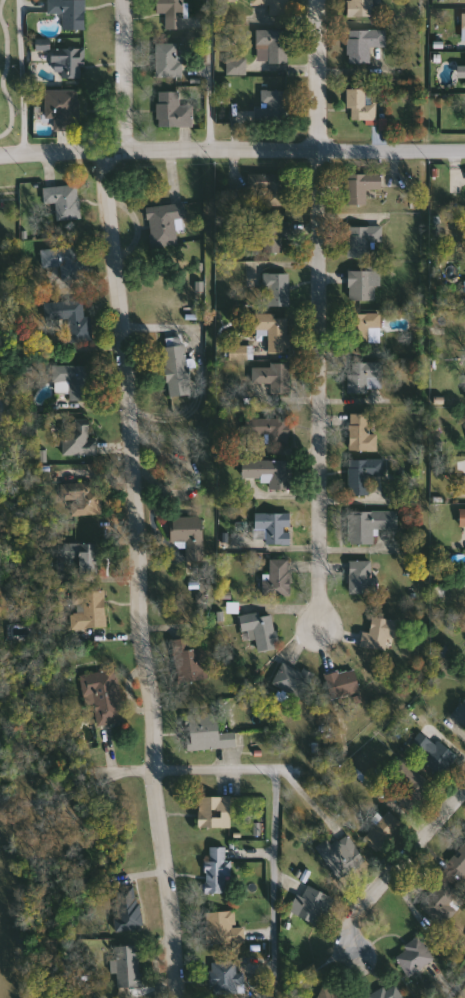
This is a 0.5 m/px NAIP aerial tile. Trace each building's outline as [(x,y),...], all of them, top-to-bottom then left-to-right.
[(48,14),(48,0),(86,0),(86,30),(64,30),(64,14),(48,14)] [(157,13),(157,0),(185,0),(185,30),(166,30),(166,13),(157,13)] [(255,6),(255,0),(290,0),(290,18),(270,18),(270,6),(255,6)] [(350,16),(350,0),(374,0),(374,16),(350,16)] [(260,63),(260,46),(257,46),(257,30),(289,30),(289,63),(260,63)] [(348,30),(386,30),(386,47),(370,47),(370,64),(348,64),(348,30)] [(178,44),(178,78),(157,78),(157,44),(178,44)] [(84,78),(53,78),(53,46),(84,46),(84,78)] [(247,75),(227,75),(227,59),(247,59),(247,75)] [(46,120),(46,90),(79,90),(79,131),(54,131),(54,120),(46,120)] [(351,120),(351,110),(347,110),(347,90),(377,90),(377,120),(351,120)] [(262,105),(262,91),(289,91),(289,120),(271,120),(271,105),(262,105)] [(158,92),(181,92),(181,106),(194,106),(194,127),(158,127),(158,92)] [(267,195),(250,195),(249,175),(282,174),(282,206),(267,206),(267,195)] [(367,205),(347,205),(347,174),(382,174),(382,190),(367,190),(367,205)] [(43,187),(79,186),(81,220),(57,221),(56,204),(44,204),(43,187)] [(242,206),(219,206),(219,189),(242,189),(242,206)] [(175,221),(177,246),(151,247),(148,206),(186,204),(187,220),(175,221)] [(262,222),(287,222),(287,253),(262,253),(262,222)] [(383,227),(383,244),(370,244),(370,258),(349,258),(349,227),(383,227)] [(41,250),(82,246),(84,267),(78,268),(79,277),(73,277),(73,266),(43,269),(41,250)] [(349,271),(375,271),(375,300),(349,300),(349,271)] [(265,306),(265,274),(290,274),(290,306),(265,306)] [(92,317),(93,343),(69,344),(69,319),(44,320),(44,302),(84,301),(84,317),(92,317)] [(350,314),(382,314),(382,346),(350,346),(350,314)] [(289,315),(289,353),(270,353),(270,330),(255,331),(255,316),(289,315)] [(168,396),(164,347),(186,345),(190,394),(168,396)] [(230,347),(248,347),(248,359),(230,359),(230,347)] [(384,393),(349,393),(349,363),(384,363),(384,393)] [(93,400),(67,400),(67,391),(54,391),(54,365),(93,365),(93,400)] [(253,384),(253,365),(291,365),(291,393),(273,393),(273,384),(253,384)] [(350,452),(350,414),(370,414),(370,434),(378,434),(378,452),(350,452)] [(245,417),(290,417),(291,448),(270,449),(270,435),(246,435),(245,417)] [(96,455),(63,455),(63,428),(74,428),(74,420),(89,420),(90,439),(96,439),(96,455)] [(242,479),(242,460),(292,460),(292,489),(260,489),(260,479),(242,479)] [(350,496),(350,460),(385,460),(385,477),(370,477),(370,496),(350,496)] [(59,504),(59,484),(92,483),(92,490),(101,490),(102,514),(72,515),(71,503),(59,504)] [(349,544),(349,512),(398,511),(398,529),(375,529),(375,544),(349,544)] [(291,544),(267,544),(267,530),(256,530),(256,513),(291,513),(291,544)] [(171,542),(171,517),(204,517),(204,561),(186,561),(186,542),(171,542)] [(98,544),(98,575),(77,575),(77,557),(69,557),(69,544),(98,544)] [(291,595),(264,595),(263,580),(270,580),(270,559),(291,559),(291,595)] [(350,561),(375,561),(375,594),(350,594),(350,561)] [(71,629),(70,614),(73,613),(72,592),(105,591),(106,627),(71,629)] [(241,632),(241,614),(276,613),(276,650),(255,650),(255,631),(241,632)] [(395,620),(391,651),(361,647),(363,632),(371,633),(372,617),(395,620)] [(207,679),(179,683),(172,641),(201,636),(207,679)] [(313,675),(304,699),(273,687),(281,664),(313,675)] [(97,726),(93,695),(84,696),(81,675),(117,670),(125,722),(97,726)] [(360,694),(330,699),(326,674),(356,670),(360,694)] [(464,703),(464,704),(464,726),(453,712),(464,703)] [(237,749),(187,751),(186,717),(218,716),(218,734),(237,733),(237,749)] [(444,777),(407,754),(420,732),(457,754),(444,777)] [(405,789),(388,775),(402,758),(434,785),(412,812),(397,799),(405,789)] [(199,829),(199,798),(230,798),(230,829),(199,829)] [(368,824),(393,811),(403,830),(378,844),(368,824)] [(331,845),(349,835),(364,862),(334,879),(317,847),(329,840),(331,845)] [(445,868),(464,843),(464,877),(462,881),(445,868)] [(231,860),(231,894),(206,893),(207,847),(227,848),(226,860),(231,860)] [(450,904),(458,914),(439,929),(419,904),(447,881),(459,897),(450,904)] [(321,927),(289,913),(297,894),(302,897),(307,886),(334,898),(321,927)] [(137,887),(144,928),(118,932),(111,891),(137,887)] [(206,913),(235,912),(235,928),(244,928),(245,945),(206,945),(206,913)] [(410,977),(395,956),(421,938),(435,959),(410,977)] [(140,946),(141,988),(115,989),(114,960),(116,960),(116,947),(140,946)] [(211,995),(210,963),(237,963),(237,994),(211,995)] [(325,985),(352,997),(318,997),(325,985)]
